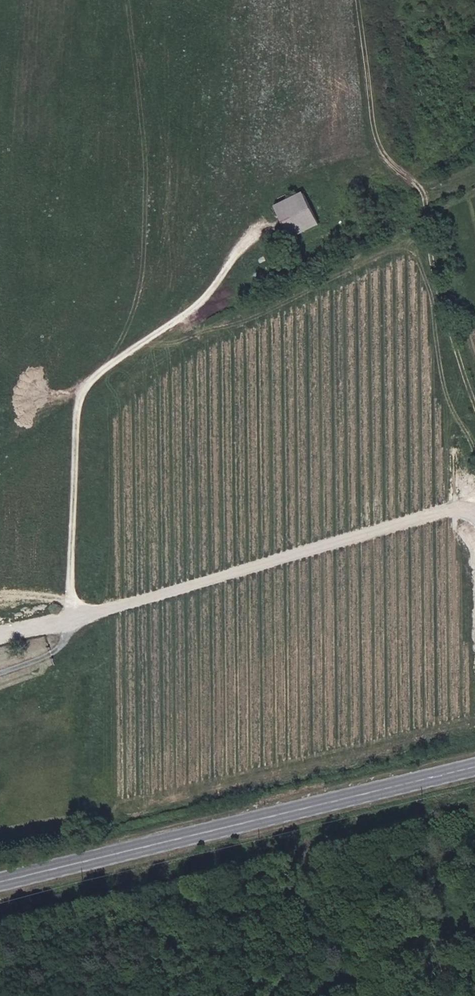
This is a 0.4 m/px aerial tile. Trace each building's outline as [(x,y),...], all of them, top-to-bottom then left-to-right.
[(286,238),(315,224),(300,191),(270,204),(286,238)]
